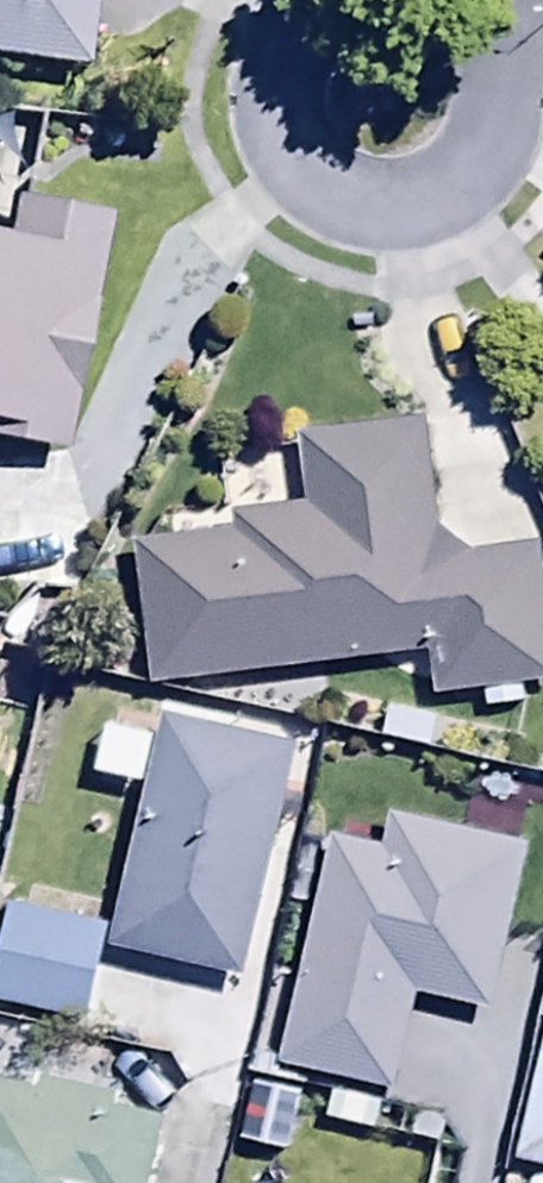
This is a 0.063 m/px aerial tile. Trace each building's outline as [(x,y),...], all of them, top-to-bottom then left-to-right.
[(88,81),(97,0),(0,0),(0,71),(88,81)] [(64,473),(111,236),(11,217),(2,262),(0,262),(0,460),(64,473)] [(166,526),(148,557),(137,558),(153,699),(428,667),(433,707),(542,695),(542,559),(472,567),(435,540),(422,431),(201,463),(207,521),(166,526)] [(514,853),(520,825),(465,813),(458,841),(388,826),(380,861),(330,850),(280,1076),(399,1102),(421,1003),(493,1019),(529,856),(514,853)] [(173,984),(93,969),(79,1040),(159,1055),(173,984)] [(532,1182),(542,1182),(542,1057),(517,1180),(532,1182)] [(36,1102),(0,1095),(0,1182),(159,1182),(170,1130),(119,1120),(122,1107),(39,1090),(36,1102)]
